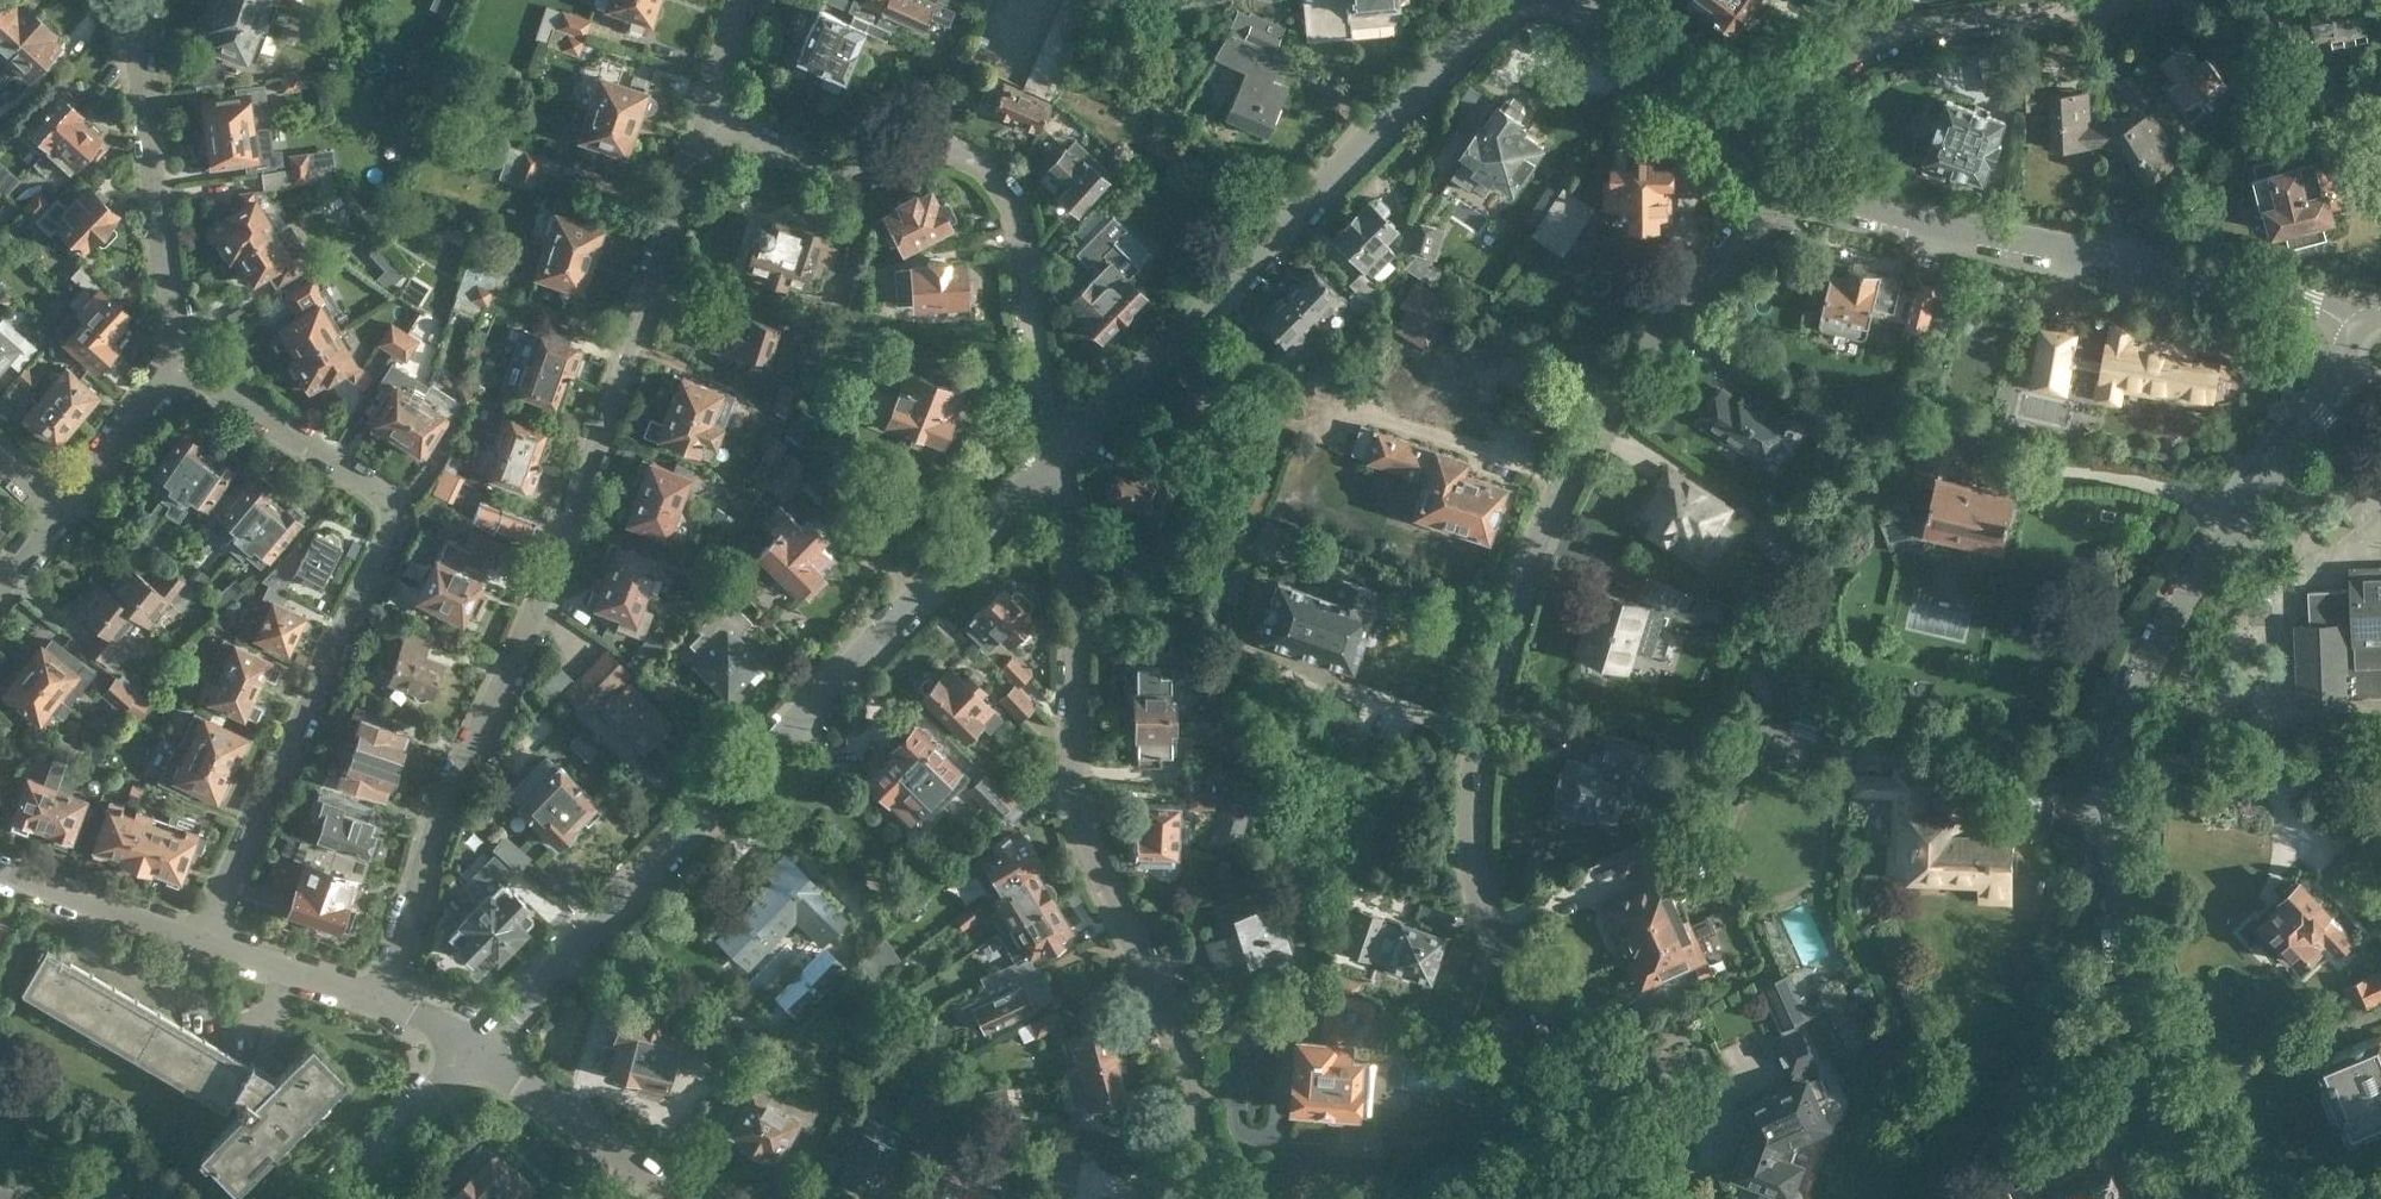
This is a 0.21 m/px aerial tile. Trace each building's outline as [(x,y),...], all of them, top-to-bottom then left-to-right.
[(3,56),(2,56),(39,16),(23,1),(23,0),(9,0),(0,10),(0,59),(3,56)] [(209,10),(262,30),(265,20),(271,22),(278,4),(267,0),(213,0),(209,10)] [(290,8),(290,10),(306,15),(310,4),(299,0),(293,0),(290,8)] [(651,23),(659,0),(595,0),(594,3),(604,6),(604,7),(627,15),(622,28),(647,36),(651,23)] [(892,30),(894,31),(899,19),(923,30),(929,17),(950,26),(956,10),(946,6),(933,0),(863,0),(862,2),(858,0),(853,0),(852,0),(829,0),(849,9),(849,11),(855,14),(892,30)] [(1087,22),(1093,9),(1072,0),(1063,0),(1059,10),(1087,22)] [(1097,0),(1072,0),(1093,9),(1097,0)] [(1138,0),(1123,0),(1120,7),(1130,12),(1134,4),(1135,5),(1138,0)] [(1309,39),(1352,35),(1351,26),(1395,21),(1398,16),(1397,7),(1399,7),(1398,0),(1305,0),(1309,39)] [(1692,2),(1698,5),(1693,11),(1706,21),(1711,15),(1735,32),(1742,22),(1744,23),(1754,10),(1753,9),(1759,0),(1693,0),(1692,2)] [(2291,4),(2298,43),(2344,34),(2345,37),(2364,33),(2363,30),(2367,29),(2363,12),(2372,10),(2370,2),(2380,0),(2312,0),(2291,4)] [(547,4),(536,35),(549,40),(554,27),(557,28),(557,27),(563,9),(547,4)] [(892,30),(855,14),(851,22),(820,8),(797,58),(828,72),(824,82),(826,82),(825,84),(835,88),(836,84),(839,85),(843,78),(844,79),(857,50),(855,49),(864,31),(888,41),(892,30)] [(557,27),(587,37),(592,19),(563,9),(557,27)] [(267,32),(262,30),(209,10),(202,30),(211,33),(207,45),(230,53),(228,57),(243,63),(244,58),(251,60),(255,48),(261,51),(267,32)] [(1081,35),(1087,22),(1059,10),(1053,23),(1081,35)] [(1238,10),(1229,31),(1275,52),(1286,27),(1250,12),(1250,13),(1238,10)] [(39,16),(2,56),(3,56),(0,59),(0,71),(9,79),(13,75),(22,83),(27,78),(28,79),(63,41),(64,34),(60,30),(55,30),(39,16)] [(1047,36),(1075,48),(1081,35),(1053,23),(1047,36)] [(295,44),(299,33),(283,27),(279,38),(295,44)] [(587,37),(557,27),(557,28),(554,27),(549,40),(547,44),(579,55),(586,37),(587,38),(587,37)] [(1214,50),(1224,35),(1212,27),(1202,41),(1214,50)] [(1275,52),(1229,31),(1214,56),(1246,70),(1226,116),(1265,134),(1278,104),(1274,102),(1280,88),(1272,84),(1280,55),(1275,52)] [(1041,49),(1070,61),(1075,48),(1047,36),(1041,49)] [(2213,99),(2229,87),(2207,57),(2201,62),(2188,45),(2184,49),(2180,47),(2170,55),(2170,59),(2165,63),(2174,76),(2166,82),(2173,92),(2171,94),(2181,108),(2188,103),(2191,108),(2209,94),(2213,99)] [(949,74),(955,61),(924,48),(918,61),(949,74)] [(1064,74),(1070,61),(1041,49),(1036,62),(1064,74)] [(1997,89),(2013,85),(2005,52),(1990,55),(1997,89)] [(220,62),(193,65),(195,83),(223,80),(220,62)] [(1030,75),(1058,87),(1064,74),(1036,62),(1030,75)] [(950,81),(966,87),(972,71),(956,64),(950,81)] [(2141,107),(2154,96),(2134,70),(2120,81),(2141,107)] [(2331,101),(2356,87),(2342,71),(2321,88),(2331,101)] [(2104,146),(2104,125),(2090,126),(2088,93),(2053,95),(2052,91),(2034,92),(2033,74),(2018,75),(2020,109),(2053,107),(2055,149),(2104,146)] [(297,75),(280,77),(282,92),(302,90),(300,75),(297,75)] [(1052,100),(1058,87),(1030,75),(1024,87),(1052,100)] [(647,92),(598,76),(598,77),(596,76),(590,92),(581,89),(576,103),(588,107),(588,106),(641,124),(645,113),(652,112),(656,107),(657,103),(654,98),(647,94),(647,92)] [(2247,76),(2235,86),(2253,108),(2265,98),(2247,76)] [(1051,102),(1004,81),(991,111),(1039,131),(1051,102)] [(203,135),(270,125),(268,109),(265,84),(238,88),(239,96),(205,101),(207,118),(201,119),(203,135)] [(2335,117),(2362,110),(2356,87),(2331,101),(2335,117)] [(41,155),(49,149),(80,117),(82,114),(57,91),(25,127),(18,134),(41,155)] [(1526,133),(1530,128),(1524,123),(1525,121),(1521,119),(1526,111),(1525,107),(1524,105),(1514,98),(1509,99),(1503,106),(1501,106),(1453,176),(1473,190),(1475,187),(1486,194),(1493,184),(1493,180),(1495,177),(1499,179),(1500,177),(1516,188),(1545,146),(1526,133)] [(1965,182),(1973,178),(1984,182),(1991,163),(1995,164),(2003,144),(1998,143),(2006,121),(1989,115),(1990,111),(1976,106),(1975,110),(1947,100),(1945,104),(1943,104),(1937,120),(1940,121),(1933,139),(1931,138),(1925,155),(1927,156),(1925,160),(1949,169),(1953,177),(1965,182)] [(588,106),(588,107),(578,137),(581,138),(577,152),(604,161),(615,162),(619,160),(623,152),(628,154),(634,132),(638,133),(641,124),(588,106)] [(2137,123),(2104,125),(2104,146),(2125,145),(2148,182),(2178,163),(2166,144),(2171,140),(2154,112),(2137,123)] [(2213,127),(2207,119),(2203,115),(2193,123),(2202,136),(2213,127)] [(49,149),(35,164),(46,175),(59,161),(70,172),(89,151),(97,159),(108,147),(100,139),(102,137),(80,117),(49,149)] [(270,125),(203,135),(205,150),(211,149),(213,167),(248,162),(249,170),(276,167),(276,172),(311,167),(309,152),(288,154),(288,153),(285,150),(274,152),(270,125)] [(2231,172),(2259,146),(2249,135),(2220,160),(2231,172)] [(505,161),(537,172),(543,155),(511,144),(505,159),(505,161)] [(1082,160),(1067,147),(1046,170),(1047,171),(1042,176),(1043,180),(1057,193),(1077,211),(1108,177),(1089,158),(1087,160),(1084,158),(1082,160)] [(1617,180),(1608,180),(1608,208),(1623,209),(1624,216),(1631,216),(1631,224),(1664,224),(1664,221),(1671,221),(1671,210),(1677,209),(1679,207),(1679,197),(1676,195),(1670,195),(1670,183),(1675,183),(1675,165),(1658,166),(1658,155),(1638,155),(1638,151),(1634,147),(1621,147),(1617,151),(1617,156),(1617,180)] [(330,164),(331,170),(337,170),(334,151),(324,153),(325,165),(330,164)] [(2323,219),(2333,216),(2327,192),(2323,193),(2315,160),(2291,166),(2288,153),(2274,157),(2274,158),(2255,163),(2259,177),(2257,178),(2261,196),(2260,196),(2263,209),(2269,207),(2275,230),(2286,227),(2291,247),(2327,238),(2323,219)] [(505,161),(505,159),(494,155),(488,173),(499,177),(505,161)] [(18,183),(32,168),(23,160),(9,174),(18,183)] [(532,188),(537,172),(505,161),(499,177),(532,188)] [(288,224),(287,223),(267,190),(293,186),(293,184),(313,182),(313,181),(332,178),(331,170),(330,164),(325,165),(311,167),(276,172),(276,173),(263,174),(265,189),(241,192),(243,207),(210,227),(230,259),(237,255),(288,224)] [(1270,188),(1252,173),(1245,183),(1262,198),(1270,188)] [(1568,184),(1536,232),(1567,253),(1599,205),(1568,184)] [(42,226),(42,227),(50,235),(61,224),(65,228),(63,230),(69,236),(68,236),(80,248),(81,247),(84,250),(94,239),(101,245),(105,245),(117,233),(117,229),(110,222),(114,217),(114,212),(89,188),(83,194),(81,191),(67,206),(56,196),(51,202),(34,219),(42,226)] [(34,219),(51,202),(39,190),(22,208),(33,218),(34,219)] [(904,250),(949,227),(938,205),(937,206),(928,190),(918,196),(916,192),(897,202),(899,206),(885,213),(887,215),(879,219),(886,233),(885,234),(891,246),(900,242),(904,250)] [(1391,209),(1390,203),(1384,196),(1377,196),(1370,204),(1369,203),(1334,237),(1367,270),(1372,275),(1395,252),(1389,246),(1391,245),(1388,242),(1398,231),(1383,216),(1391,209)] [(543,243),(596,261),(600,249),(607,249),(612,244),(612,238),(607,233),(602,231),(603,229),(553,213),(543,243)] [(816,221),(791,213),(785,216),(782,224),(775,222),(772,230),(771,229),(766,226),(760,229),(758,235),(759,238),(755,237),(752,246),(749,247),(746,258),(747,261),(745,266),(763,271),(761,278),(788,287),(790,282),(805,286),(806,282),(822,288),(835,243),(824,240),(825,236),(818,233),(820,227),(816,221)] [(1112,213),(1073,253),(1089,269),(1092,266),(1099,272),(1070,301),(1085,317),(1084,319),(1086,321),(1084,322),(1085,328),(1093,337),(1098,337),(1100,335),(1102,337),(1128,311),(1134,318),(1152,301),(1129,278),(1141,266),(1116,242),(1128,229),(1112,213)] [(1445,229),(1407,217),(1406,222),(1397,248),(1435,261),(1445,229)] [(42,226),(34,219),(33,218),(27,225),(36,233),(42,227),(42,226)] [(279,283),(301,271),(313,264),(304,248),(289,223),(288,224),(237,255),(255,285),(274,274),(279,283)] [(9,246),(16,238),(8,230),(1,238),(9,246)] [(407,272),(381,243),(370,253),(385,269),(377,277),(390,287),(407,272)] [(593,270),(596,261),(543,243),(533,274),(561,283),(559,291),(562,297),(566,300),(570,300),(576,296),(579,289),(583,291),(590,269),(593,270)] [(903,267),(879,275),(880,285),(911,283),(912,305),(966,302),(966,301),(974,293),(973,283),(964,276),(964,262),(951,263),(951,256),(925,257),(926,265),(910,266),(910,267),(903,267)] [(1416,256),(1413,259),(1405,268),(1433,285),(1441,273),(1416,256)] [(120,345),(122,344),(119,341),(126,333),(127,328),(126,327),(129,323),(124,320),(130,313),(112,297),(116,292),(83,263),(71,276),(83,287),(69,302),(76,309),(86,317),(106,335),(120,345)] [(489,306),(500,274),(468,263),(457,295),(489,306)] [(1904,276),(1847,263),(1845,273),(1837,271),(1831,274),(1820,322),(1824,328),(1863,338),(1868,335),(1879,292),(1899,297),(1904,276)] [(853,289),(868,288),(866,267),(857,270),(853,289)] [(1313,268),(1286,295),(1314,322),(1323,312),(1327,312),(1331,309),(1336,314),(1347,302),(1346,298),(1344,294),(1341,294),(1340,295),(1313,268)] [(1369,303),(1382,290),(1362,271),(1349,284),(1355,290),(1369,303)] [(45,294),(52,285),(40,274),(32,284),(45,294)] [(327,299),(314,278),(286,294),(291,303),(290,306),(297,317),(280,327),(289,340),(284,343),(292,355),(290,357),(293,363),(318,347),(341,334),(339,331),(342,330),(331,313),(335,310),(328,298),(327,299)] [(1430,350),(1456,306),(1415,280),(1400,305),(1406,309),(1394,329),(1430,350)] [(1940,287),(1917,281),(1905,328),(1928,333),(1940,287)] [(16,299),(0,285),(0,300),(8,308),(16,299)] [(794,290),(792,305),(820,308),(821,293),(794,290)] [(1360,312),(1369,303),(1355,290),(1351,294),(1350,303),(1360,312)] [(1314,322),(1286,295),(1260,322),(1284,346),(1283,347),(1283,351),(1289,356),(1294,356),(1305,345),(1301,341),(1304,337),(1304,333),(1314,322)] [(1955,305),(1939,302),(1932,333),(1947,336),(1955,305)] [(790,323),(814,326),(820,308),(792,305),(792,308),(790,323)] [(1580,307),(1571,319),(1581,325),(1589,314),(1580,307)] [(861,330),(863,313),(820,308),(814,326),(816,327),(809,348),(829,356),(840,327),(858,334),(859,330),(861,330)] [(750,323),(722,314),(721,317),(717,316),(712,318),(709,327),(712,332),(717,333),(712,348),(751,360),(751,357),(768,363),(780,326),(752,317),(750,323)] [(86,317),(65,341),(97,370),(106,360),(110,363),(115,363),(121,356),(121,350),(119,347),(120,345),(106,335),(86,317)] [(8,360),(18,369),(37,348),(3,318),(0,320),(0,370),(8,360)] [(392,353),(406,330),(392,321),(377,344),(392,353)] [(2107,357),(2084,353),(2088,328),(2049,322),(2038,385),(2078,392),(2083,363),(2105,367),(2100,397),(2120,400),(2123,385),(2194,397),(2195,393),(2212,396),(2218,361),(2202,358),(2202,355),(2131,343),(2133,327),(2113,323),(2107,357)] [(537,334),(527,361),(530,362),(530,363),(566,376),(567,371),(574,374),(582,352),(575,350),(576,347),(571,345),(575,335),(539,323),(537,334)] [(471,341),(483,345),(487,332),(476,328),(471,341)] [(406,330),(392,353),(407,362),(421,340),(406,330)] [(360,365),(341,334),(318,347),(293,363),(311,391),(343,373),(355,381),(364,368),(360,366),(360,365)] [(478,360),(483,345),(471,341),(466,355),(478,360)] [(523,359),(511,354),(498,391),(517,398),(519,392),(555,405),(566,376),(530,363),(530,362),(527,361),(524,359),(523,359)] [(924,376),(905,368),(892,363),(889,370),(880,367),(871,387),(873,388),(864,411),(866,412),(865,417),(868,423),(880,429),(887,425),(889,422),(915,432),(911,443),(934,452),(939,441),(945,444),(946,439),(952,437),(957,426),(954,421),(965,393),(943,384),(947,374),(929,366),(924,376)] [(100,394),(65,365),(43,391),(78,420),(100,394)] [(21,372),(35,384),(40,377),(26,366),(21,372)] [(397,376),(369,420),(382,429),(379,434),(394,443),(411,415),(425,395),(428,388),(413,378),(415,375),(402,367),(397,376)] [(30,391),(35,384),(21,372),(15,379),(30,391)] [(676,389),(670,406),(711,422),(717,406),(724,408),(729,394),(681,375),(681,376),(675,374),(670,387),(676,389)] [(1763,464),(1793,420),(1746,389),(1740,399),(1724,388),(1700,424),(1726,441),(1727,440),(1763,464)] [(464,419),(475,394),(463,389),(457,404),(445,396),(439,402),(438,402),(437,403),(425,395),(411,415),(394,443),(409,452),(412,448),(423,455),(424,454),(426,456),(453,414),(464,419)] [(43,391),(22,416),(57,446),(78,420),(43,391)] [(475,394),(464,419),(465,420),(472,408),(483,412),(489,398),(476,394),(475,394)] [(670,406),(663,424),(650,420),(644,436),(658,441),(659,438),(713,459),(717,448),(725,427),(711,422),(670,406)] [(824,422),(803,408),(786,433),(807,447),(824,422)] [(486,444),(496,447),(535,461),(545,432),(527,425),(529,418),(508,410),(499,435),(490,432),(486,444)] [(2004,549),(2017,494),(1947,478),(1959,425),(1930,418),(1915,479),(1936,484),(1926,531),(2004,549)] [(1434,447),(1373,427),(1361,423),(1351,453),(1367,458),(1366,461),(1423,479),(1411,514),(1488,539),(1505,485),(1466,472),(1470,458),(1434,446),(1434,447)] [(173,501),(209,450),(199,443),(205,436),(190,426),(185,433),(183,432),(154,473),(157,475),(151,483),(166,493),(137,533),(140,535),(137,540),(153,553),(163,541),(151,532),(166,511),(173,501)] [(787,449),(789,451),(791,448),(777,436),(774,433),(759,449),(767,455),(761,462),(762,463),(761,463),(772,470),(773,471),(776,466),(778,464),(776,462),(787,449)] [(519,456),(496,447),(486,475),(489,476),(525,489),(526,486),(533,489),(541,467),(534,464),(535,461),(519,456)] [(785,500),(812,473),(794,455),(789,451),(787,449),(776,462),(778,464),(782,468),(768,483),(785,500)] [(173,501),(166,511),(168,512),(172,506),(180,512),(190,498),(206,509),(235,468),(232,466),(237,459),(225,451),(220,457),(209,450),(173,501)] [(446,468),(456,473),(462,460),(451,454),(445,468),(446,468)] [(675,470),(643,459),(639,471),(645,473),(638,491),(681,507),(693,477),(695,471),(677,464),(675,470)] [(463,477),(456,473),(446,468),(434,492),(452,501),(463,477)] [(1167,518),(1179,483),(1141,468),(1136,480),(1115,473),(1107,497),(1148,511),(1167,518)] [(235,552),(245,540),(278,501),(269,494),(275,486),(261,474),(221,519),(236,532),(226,545),(235,552)] [(1659,523),(1654,532),(1669,542),(1675,533),(1693,544),(1711,516),(1721,523),(1732,507),(1680,474),(1674,483),(1664,476),(1659,483),(1666,488),(1648,515),(1659,523)] [(675,523),(681,507),(638,491),(631,509),(625,507),(620,520),(626,521),(626,523),(669,539),(670,537),(682,541),(688,527),(675,523)] [(278,501),(245,540),(235,552),(243,559),(247,555),(261,567),(268,559),(269,560),(302,521),(301,520),(307,513),(293,501),(287,508),(278,501)] [(484,528),(493,534),(496,529),(528,541),(530,541),(536,521),(480,501),(473,521),(481,526),(484,528)] [(800,522),(781,503),(764,519),(776,531),(758,550),(804,595),(809,600),(828,581),(822,575),(835,562),(816,544),(824,535),(805,516),(800,522)] [(1293,553),(1301,535),(1264,519),(1256,538),(1293,553)] [(1780,521),(1772,533),(1788,544),(1796,532),(1780,521)] [(492,554),(500,538),(493,534),(484,528),(481,526),(469,551),(445,540),(417,598),(463,621),(468,611),(477,616),(487,595),(478,591),(482,581),(480,580),(493,554),(492,554)] [(316,530),(305,553),(295,548),(260,578),(270,583),(285,592),(294,575),(319,588),(342,544),(338,542),(339,538),(337,533),(331,530),(326,531),(324,534),(316,530)] [(649,592),(661,560),(618,544),(611,543),(606,555),(613,558),(606,575),(628,583),(649,592)] [(118,580),(108,592),(139,617),(149,625),(169,600),(179,608),(194,589),(169,569),(156,585),(126,561),(114,576),(118,580)] [(2350,564),(2351,587),(2307,588),(2308,623),(2296,623),(2299,694),(2342,692),(2343,696),(2380,695),(2380,563),(2350,564)] [(200,590),(211,578),(198,567),(186,579),(200,590)] [(643,609),(649,592),(628,583),(606,575),(599,593),(593,591),(589,604),(618,615),(614,627),(630,633),(630,634),(643,640),(653,613),(643,609)] [(1259,637),(1351,667),(1370,611),(1368,610),(1375,588),(1337,575),(1332,590),(1325,588),(1323,595),(1278,580),(1259,637)] [(1587,646),(1585,653),(1627,666),(1632,649),(1652,655),(1668,604),(1685,612),(1692,597),(1649,577),(1638,602),(1604,592),(1592,632),(1588,630),(1583,645),(1587,646)] [(223,612),(247,590),(236,578),(212,600),(223,612)] [(139,617),(108,592),(97,583),(87,596),(81,592),(72,604),(103,630),(88,648),(112,667),(127,648),(119,642),(139,617)] [(253,618),(247,631),(256,635),(255,636),(265,641),(263,647),(273,652),(276,646),(289,652),(307,615),(283,603),(288,593),(285,592),(270,583),(263,596),(268,598),(258,620),(253,618)] [(1011,594),(1004,587),(1001,589),(993,588),(988,593),(988,597),(990,600),(965,625),(967,627),(989,648),(997,657),(1035,618),(1028,610),(1032,607),(1032,601),(1020,590),(1015,590),(1011,594)] [(686,613),(693,603),(678,592),(671,603),(686,613)] [(753,622),(725,593),(712,606),(715,610),(698,628),(702,632),(690,644),(701,655),(692,663),(727,699),(762,664),(741,643),(745,640),(740,635),(753,622)] [(388,631),(393,619),(380,614),(376,626),(388,631)] [(405,633),(398,630),(396,640),(402,642),(401,644),(394,641),(388,659),(395,661),(388,679),(413,687),(412,694),(415,698),(419,700),(425,701),(429,699),(431,694),(443,662),(424,655),(429,641),(405,632),(405,633)] [(93,670),(50,636),(42,646),(39,644),(20,667),(66,704),(93,670)] [(210,665),(258,688),(264,675),(275,680),(281,668),(270,663),(271,659),(224,636),(210,665)] [(629,640),(617,652),(636,671),(648,658),(629,640)] [(622,678),(629,671),(607,648),(565,690),(581,707),(591,697),(644,749),(670,723),(628,682),(628,683),(622,678)] [(1193,652),(1188,667),(1214,676),(1219,662),(1193,652)] [(1032,675),(1012,655),(1000,667),(1020,687),(1032,675)] [(1135,713),(1176,713),(1176,673),(1166,673),(1166,664),(1129,665),(1126,669),(1126,687),(1130,691),(1135,691),(1135,713)] [(252,701),(258,688),(210,665),(204,677),(214,683),(206,700),(243,718),(245,714),(256,719),(262,706),(252,701)] [(548,702),(571,678),(558,665),(534,689),(548,702)] [(20,667),(2,691),(38,720),(48,707),(63,719),(71,708),(20,667)] [(987,728),(996,720),(987,710),(991,706),(978,693),(983,688),(969,674),(964,679),(951,667),(937,680),(931,674),(925,673),(916,682),(917,687),(924,694),(923,694),(964,736),(979,720),(987,728)] [(1764,702),(1777,693),(1760,668),(1750,674),(1753,679),(1750,681),(1764,702)] [(117,675),(135,691),(139,687),(120,671),(117,675)] [(119,709),(135,691),(117,675),(116,674),(100,692),(119,709)] [(1016,683),(1000,699),(1021,721),(1037,705),(1016,683)] [(135,691),(119,709),(137,718),(148,698),(135,691)] [(1219,712),(1241,712),(1241,700),(1218,700),(1219,712)] [(403,745),(408,734),(376,723),(380,713),(358,706),(354,715),(361,717),(356,730),(361,732),(356,745),(341,740),(339,746),(354,751),(354,750),(398,766),(405,746),(403,745)] [(180,742),(229,766),(231,764),(235,763),(239,755),(237,751),(244,736),(195,712),(180,742)] [(1241,712),(1219,712),(1219,725),(1241,724),(1241,712)] [(1176,713),(1135,713),(1135,717),(1132,717),(1127,722),(1127,728),(1133,731),(1135,731),(1135,736),(1138,736),(1138,754),(1140,753),(1140,761),(1165,761),(1165,753),(1177,753),(1176,713)] [(901,747),(870,779),(889,798),(897,789),(928,819),(967,778),(915,726),(913,729),(906,728),(900,734),(901,741),(898,744),(898,745),(900,745),(901,747)] [(577,733),(568,742),(585,759),(594,750),(577,733)] [(1559,772),(1556,785),(1559,788),(1573,792),(1569,806),(1578,809),(1578,811),(1597,816),(1597,814),(1607,816),(1610,802),(1622,805),(1623,801),(1632,804),(1638,781),(1643,780),(1645,770),(1642,767),(1648,744),(1609,733),(1603,754),(1596,752),(1593,763),(1571,757),(1567,771),(1564,770),(1559,772)] [(55,754),(69,759),(72,760),(77,745),(54,736),(48,750),(55,754)] [(1860,769),(1884,770),(1884,739),(1862,738),(1860,769)] [(229,766),(177,740),(157,781),(186,794),(191,785),(214,796),(222,782),(226,781),(230,773),(228,769),(229,766)] [(1677,751),(1670,749),(1668,757),(1661,755),(1659,763),(1673,767),(1677,751)] [(390,786),(398,766),(354,750),(354,751),(347,770),(342,768),(338,780),(330,777),(325,789),(350,798),(355,787),(385,797),(389,786),(390,786)] [(1854,753),(1841,753),(1839,753),(1837,786),(1852,787),(1854,753)] [(58,788),(69,759),(55,754),(45,784),(56,788),(58,788)] [(572,822),(579,815),(586,822),(599,810),(591,803),(594,800),(558,764),(556,766),(546,755),(509,792),(519,803),(518,804),(542,828),(540,830),(541,836),(547,842),(553,841),(555,839),(556,841),(573,823),(572,822)] [(69,759),(58,788),(73,794),(83,764),(72,760),(69,759)] [(2013,900),(2015,837),(1960,835),(1960,829),(1951,828),(1951,816),(1928,815),(1930,768),(1898,766),(1898,776),(1859,774),(1858,792),(1897,793),(1894,876),(1981,880),(1980,898),(2013,900)] [(1014,800),(987,773),(975,786),(1001,813),(1014,800)] [(56,788),(45,784),(25,777),(11,816),(13,817),(10,827),(26,833),(30,823),(41,827),(56,788)] [(141,793),(144,785),(132,781),(128,791),(140,796),(141,793)] [(144,785),(141,793),(162,800),(165,792),(144,785)] [(323,817),(317,836),(363,853),(364,852),(373,855),(379,837),(370,834),(371,833),(368,832),(371,824),(368,823),(373,809),(372,809),(372,807),(317,787),(308,811),(323,817)] [(85,798),(73,794),(58,788),(56,788),(41,827),(53,831),(49,842),(64,848),(68,837),(71,838),(85,798)] [(1217,811),(1221,795),(1191,792),(1189,808),(1217,811)] [(187,802),(173,797),(169,806),(183,812),(187,802)] [(1224,799),(1213,834),(1210,844),(1235,851),(1248,807),(1224,799)] [(135,816),(134,815),(116,809),(118,803),(110,800),(89,854),(102,859),(105,851),(120,857),(135,816)] [(1178,855),(1181,803),(1143,801),(1142,822),(1138,821),(1137,831),(1135,831),(1134,853),(1136,854),(1135,864),(1156,865),(1156,854),(1178,855)] [(135,816),(120,857),(121,857),(120,859),(132,864),(132,869),(143,873),(146,869),(150,871),(151,868),(166,827),(149,820),(151,814),(136,809),(134,815),(135,816)] [(1000,886),(1034,865),(1042,860),(1026,834),(1020,825),(979,851),(982,856),(972,862),(990,892),(1000,886)] [(182,832),(166,827),(151,868),(167,874),(165,882),(177,887),(199,831),(184,826),(182,832)] [(504,834),(493,847),(519,868),(529,855),(504,834)] [(362,881),(368,863),(291,836),(285,851),(294,855),(292,858),(305,863),(296,888),(295,888),(287,911),(314,920),(316,927),(329,932),(333,929),(334,926),(339,928),(340,927),(348,930),(353,928),(357,914),(354,908),(348,905),(357,879),(362,881)] [(1659,937),(1688,924),(1686,919),(1689,917),(1681,900),(1678,901),(1668,878),(1671,877),(1666,865),(1678,860),(1678,837),(1652,837),(1619,852),(1628,870),(1639,865),(1649,887),(1608,905),(1619,928),(1626,925),(1638,950),(1659,940),(1659,937)] [(474,907),(512,944),(526,929),(524,928),(530,921),(531,916),(526,911),(538,900),(510,873),(511,871),(506,866),(507,865),(495,853),(473,875),(489,891),(474,907)] [(777,878),(722,933),(753,964),(799,917),(817,935),(840,912),(782,856),(769,870),(777,878)] [(1034,865),(1000,886),(1002,890),(995,895),(1001,906),(993,911),(995,913),(993,918),(998,926),(1003,927),(1004,929),(1053,897),(1055,896),(1056,890),(1052,883),(1046,881),(1044,882),(1034,865)] [(463,903),(471,896),(454,879),(447,886),(463,903)] [(2337,952),(2354,936),(2302,881),(2284,898),(2286,900),(2263,922),(2266,925),(2259,933),(2261,935),(2259,938),(2270,950),(2273,947),(2275,950),(2283,942),(2301,961),(2325,939),(2337,952)] [(1338,907),(1341,893),(1330,891),(1327,905),(1338,907)] [(1851,893),(1851,905),(1863,905),(1863,893),(1851,893)] [(1048,950),(1064,940),(1060,934),(1072,927),(1071,926),(1072,922),(1069,917),(1065,916),(1053,897),(1004,929),(1000,932),(1018,960),(1044,944),(1048,950)] [(1269,919),(1266,906),(1233,916),(1237,930),(1210,938),(1218,965),(1245,956),(1248,965),(1264,960),(1267,969),(1297,959),(1282,915),(1269,919)] [(497,958),(512,944),(474,907),(460,921),(461,922),(450,934),(460,944),(459,945),(471,957),(474,954),(484,963),(490,963),(496,957),(497,958)] [(963,929),(979,917),(972,907),(956,918),(963,929)] [(1429,979),(1443,939),(1358,909),(1344,949),(1429,979)] [(1659,940),(1638,950),(1641,957),(1634,961),(1644,983),(1659,976),(1660,978),(1694,963),(1693,961),(1702,957),(1694,938),(1729,922),(1723,909),(1689,926),(1688,924),(1659,937),(1659,940)] [(11,926),(0,921),(0,954),(11,926)] [(74,961),(49,946),(24,989),(228,1107),(234,1095),(250,1104),(201,1151),(235,1187),(350,1077),(316,1041),(288,1067),(274,1052),(258,1068),(254,1065),(253,1067),(73,963),(74,961)] [(776,999),(799,1022),(849,972),(825,949),(776,999)] [(1702,980),(1716,974),(1711,961),(1697,968),(1702,980)] [(1041,964),(1017,974),(1000,982),(997,983),(997,984),(991,986),(958,1001),(956,1009),(960,1019),(971,1023),(981,1019),(985,1029),(1057,997),(1041,964)] [(1000,982),(1017,974),(1013,964),(995,972),(1000,982)] [(1355,996),(1356,997),(1361,982),(1333,971),(1328,987),(1355,996)] [(2380,997),(2380,971),(2348,986),(2358,1007),(2380,997)] [(1801,1021),(1811,1016),(1791,972),(1762,985),(1782,1030),(1783,1030),(1784,1033),(1769,1040),(1789,1081),(1792,1080),(1793,1086),(1744,1108),(1754,1127),(1750,1140),(1745,1142),(1744,1145),(1748,1149),(1739,1173),(1765,1183),(1760,1196),(1761,1198),(1804,1198),(1800,1190),(1793,1187),(1801,1165),(1789,1160),(1797,1138),(1821,1126),(1825,1117),(1817,1099),(1829,1094),(1817,1068),(1822,1065),(1801,1021)] [(1356,997),(1355,996),(1328,987),(1327,987),(1324,1028),(1323,1028),(1322,1042),(1304,1041),(1303,1053),(1297,1055),(1292,1107),(1325,1109),(1325,1113),(1331,1119),(1341,1120),(1346,1115),(1347,1111),(1369,1113),(1373,1064),(1369,1063),(1369,1061),(1355,1060),(1355,1059),(1348,1058),(1351,1031),(1376,1033),(1378,1004),(1356,997)] [(1024,1041),(1037,1036),(1063,1024),(1057,1010),(1030,1022),(1018,1027),(1024,1041)] [(685,1054),(691,1032),(621,1013),(620,1017),(614,1018),(612,1028),(616,1033),(615,1037),(620,1039),(617,1047),(609,1045),(602,1047),(598,1061),(600,1066),(640,1077),(637,1089),(661,1095),(673,1051),(685,1054)] [(801,1060),(828,1032),(811,1015),(784,1042),(801,1060)] [(1077,1066),(1114,1057),(1122,1055),(1114,1025),(1070,1036),(1077,1066)] [(2318,1059),(2351,1139),(2380,1126),(2380,1033),(2318,1059)] [(12,1059),(0,1052),(0,1073),(3,1074),(12,1059)] [(1125,1097),(1114,1057),(1077,1066),(1086,1099),(1103,1095),(1105,1102),(1125,1097)] [(784,1097),(759,1083),(732,1129),(744,1135),(742,1139),(747,1142),(748,1147),(753,1150),(758,1149),(762,1151),(765,1147),(777,1154),(796,1120),(808,1127),(818,1109),(788,1091),(784,1097)] [(1007,1129),(1016,1130),(1006,1085),(962,1095),(968,1102),(989,1124),(1007,1129)] [(929,1093),(908,1133),(927,1143),(947,1102),(929,1093)] [(952,1103),(940,1128),(969,1143),(982,1118),(965,1109),(968,1102),(962,1095),(962,1097),(958,1093),(953,1103),(952,1103)] [(886,1142),(892,1129),(869,1118),(847,1160),(853,1163),(842,1184),(859,1193),(864,1185),(877,1192),(898,1148),(886,1142)] [(2104,1142),(2042,1167),(2045,1175),(2029,1181),(2024,1170),(1984,1198),(2138,1198),(2131,1183),(2122,1186),(2104,1142)] [(995,1195),(983,1189),(984,1187),(962,1176),(969,1162),(946,1151),(921,1198),(993,1198),(995,1195)] [(471,1174),(461,1164),(447,1179),(457,1189),(455,1190),(464,1198),(534,1198),(521,1187),(528,1180),(503,1156),(490,1154),(471,1174)] [(1079,1179),(1050,1173),(1042,1198),(1073,1198),(1076,1196),(1079,1179)] [(15,1190),(1,1182),(0,1184),(0,1198),(14,1198),(11,1197),(15,1190)] [(1284,1191),(1258,1189),(1257,1198),(1283,1198),(1284,1191)]
